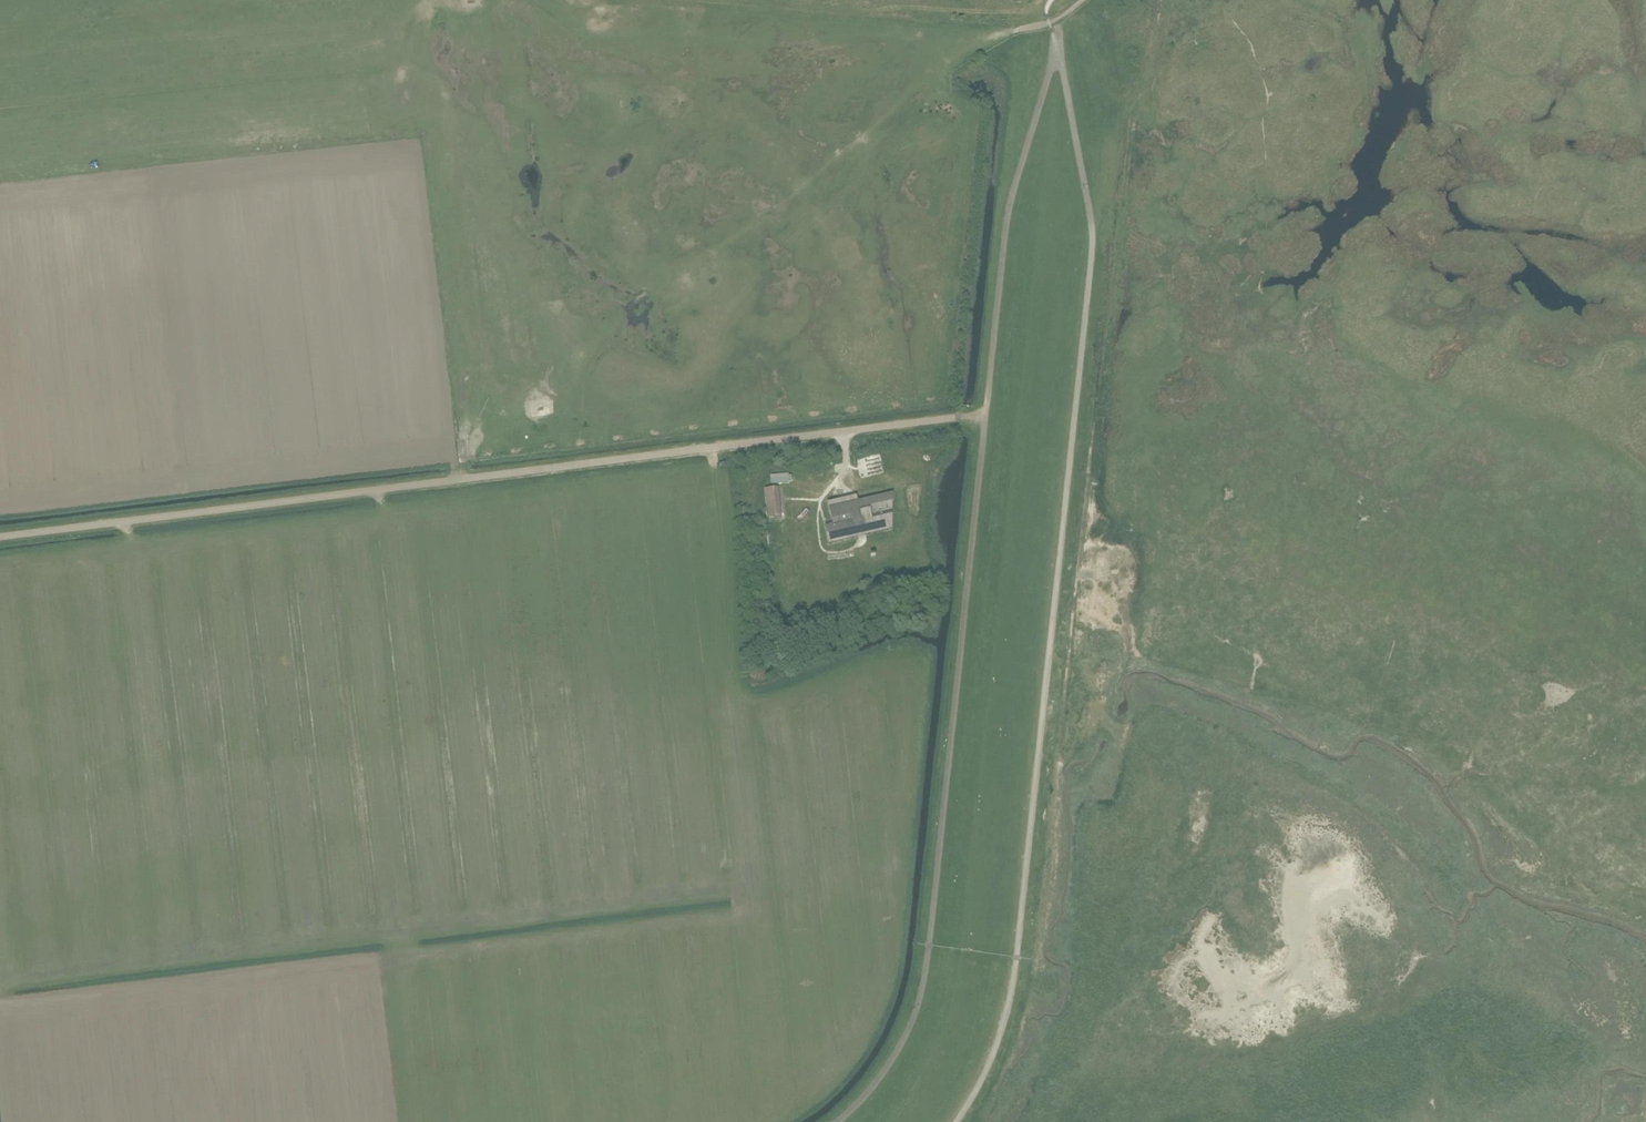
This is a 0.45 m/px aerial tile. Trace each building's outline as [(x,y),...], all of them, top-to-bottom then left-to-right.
[(789,475),(789,473),(770,475),(771,484),(790,483),(789,481),(792,481),(792,475),(789,475)] [(781,516),(779,487),(764,488),(767,517),(781,516)] [(833,524),(825,526),(829,544),(858,537),(857,533),(865,531),(866,535),(892,529),(893,511),(890,501),(893,500),(893,492),(858,500),(850,502),(848,495),(827,500),(833,524)]
